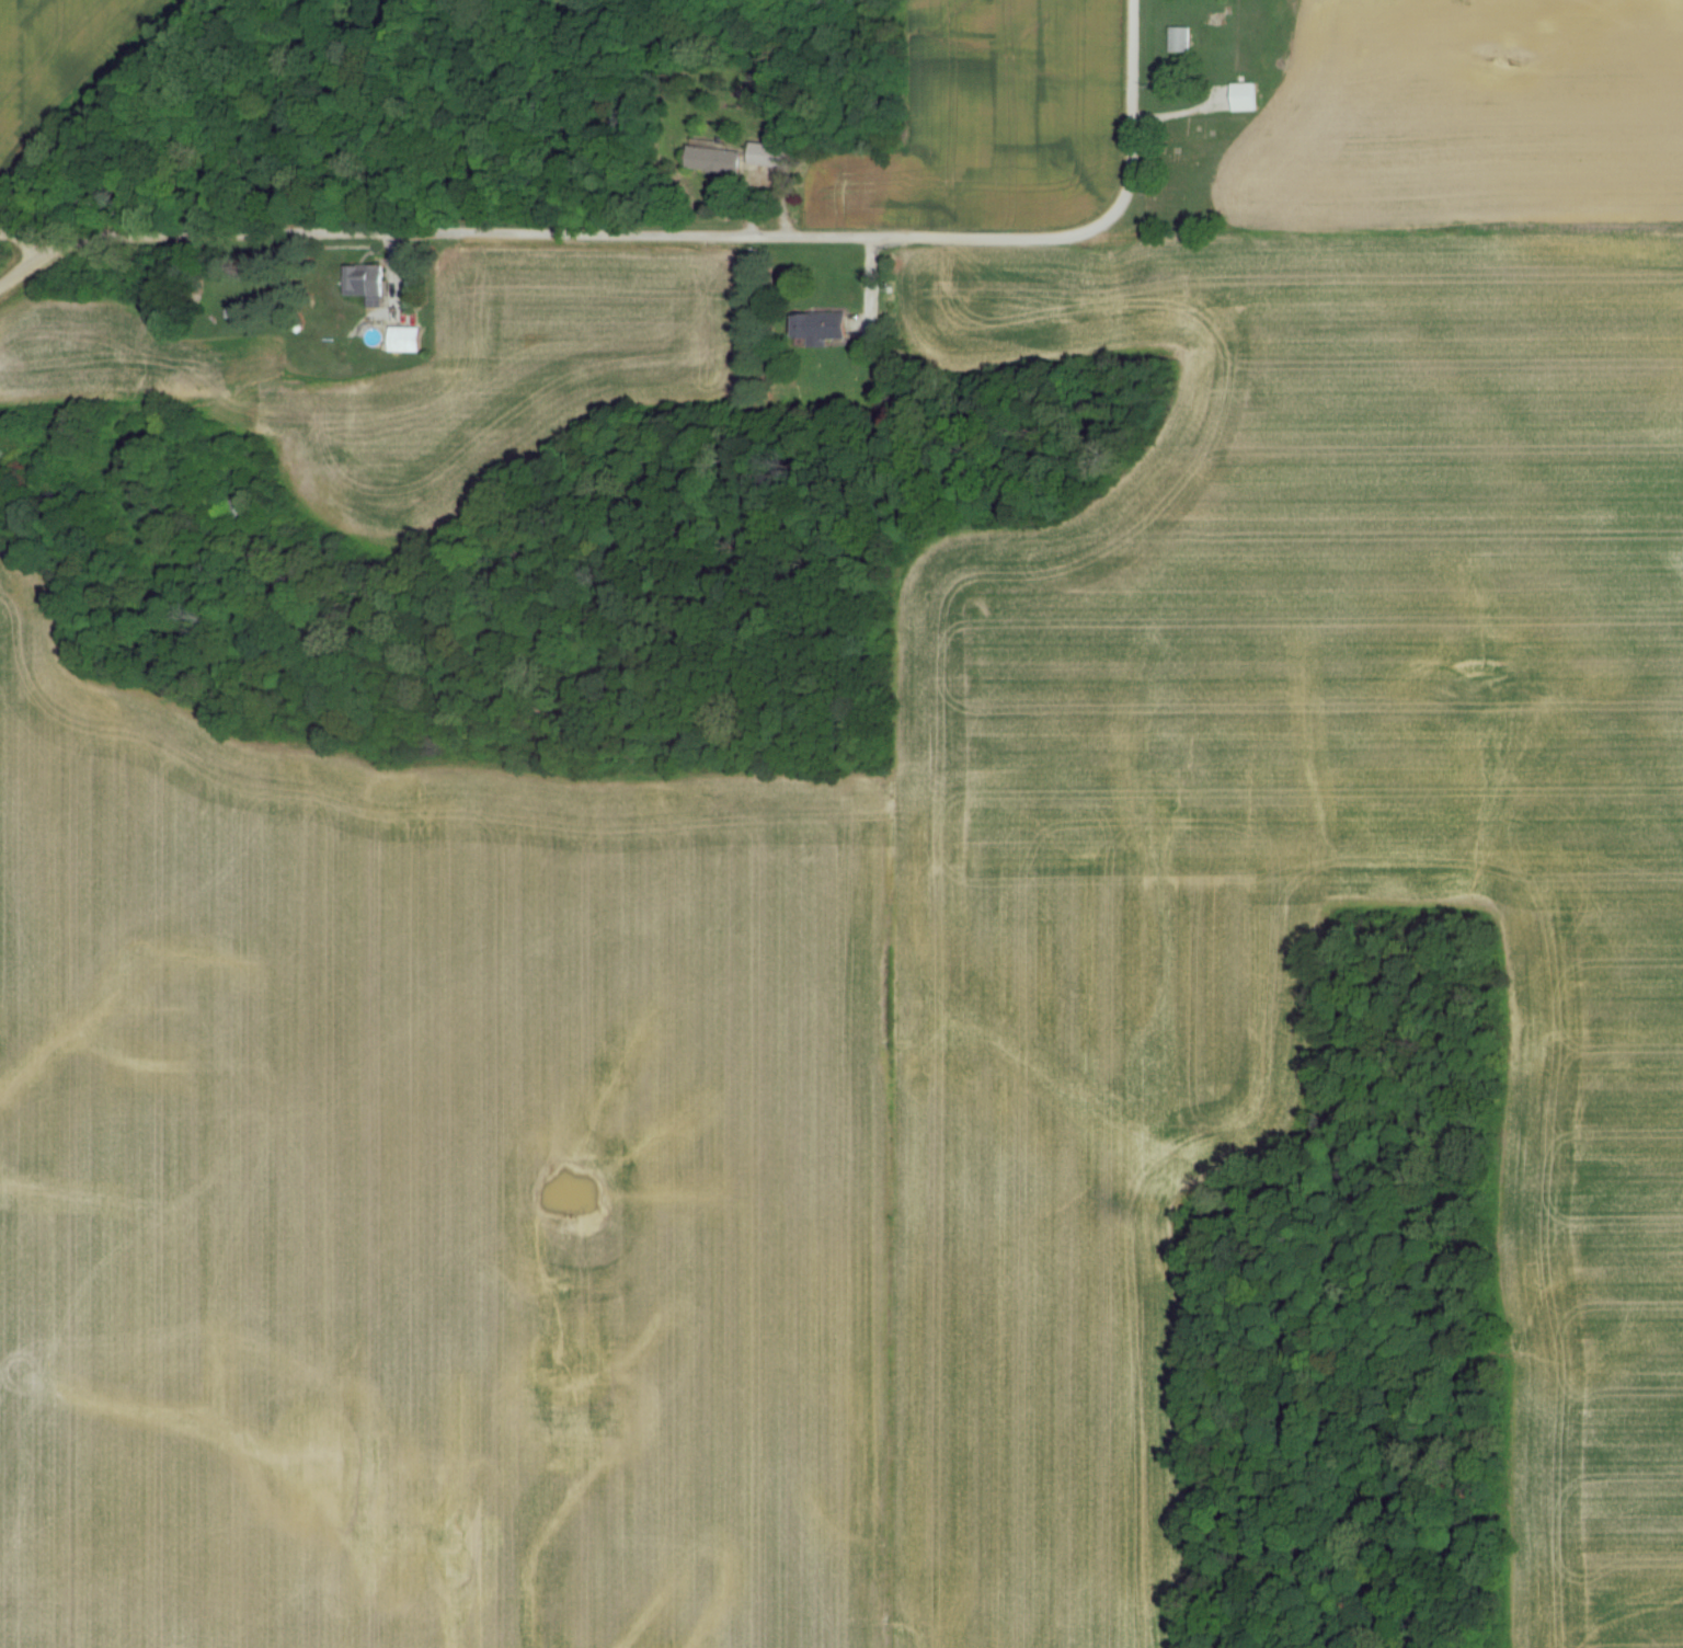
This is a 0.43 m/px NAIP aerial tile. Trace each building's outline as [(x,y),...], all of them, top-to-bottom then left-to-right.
[(1193,30),(1171,30),(1171,54),(1193,54),(1193,30)] [(1258,113),(1258,85),(1232,85),(1232,113),(1258,113)] [(752,143),(749,166),(787,170),(789,147),(752,143)] [(691,172),(743,175),(744,151),(693,148),(691,172)] [(371,308),(385,308),(385,266),(349,266),(349,296),(371,296),(371,308)] [(813,349),(833,349),(833,341),(851,341),(851,315),(800,314),(800,340),(813,340),(813,349)] [(424,354),(424,330),(393,330),(393,354),(424,354)]
